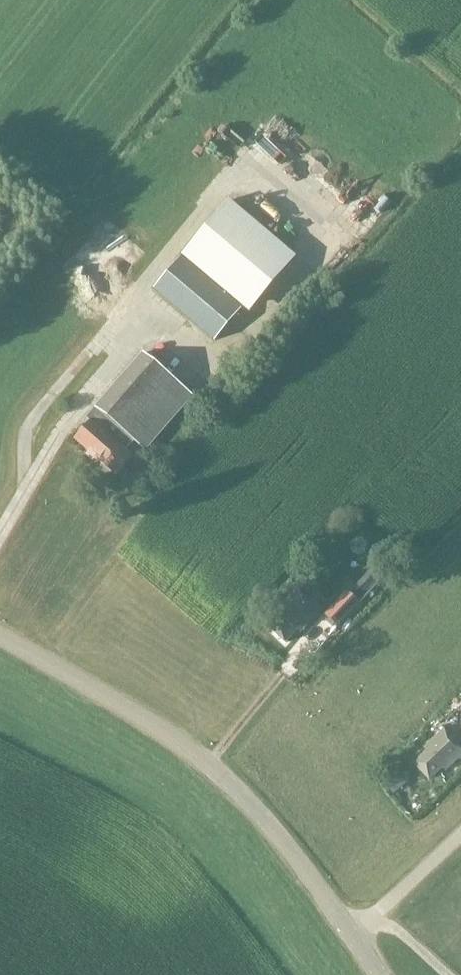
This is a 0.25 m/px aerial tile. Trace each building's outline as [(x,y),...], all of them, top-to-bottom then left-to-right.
[(229,201),(182,257),(244,309),(291,253),(229,201)] [(180,259),(154,290),(215,342),(241,312),(180,259)] [(82,300),(93,316),(113,302),(103,286),(82,300)] [(87,419),(91,422),(75,441),(90,454),(90,459),(96,464),(102,464),(117,477),(133,459),(125,451),(133,442),(145,453),(193,397),(143,354),(87,419)] [(322,609),(298,587),(279,607),(281,610),(266,626),(284,643),(299,627),(302,629),(322,609)] [(327,613),(340,626),(362,605),(346,591),(327,613)] [(414,765),(429,780),(442,768),(446,771),(460,756),(460,749),(444,730),(424,749),(427,752),(414,765)] [(383,782),(391,791),(402,781),(394,772),(383,782)]
